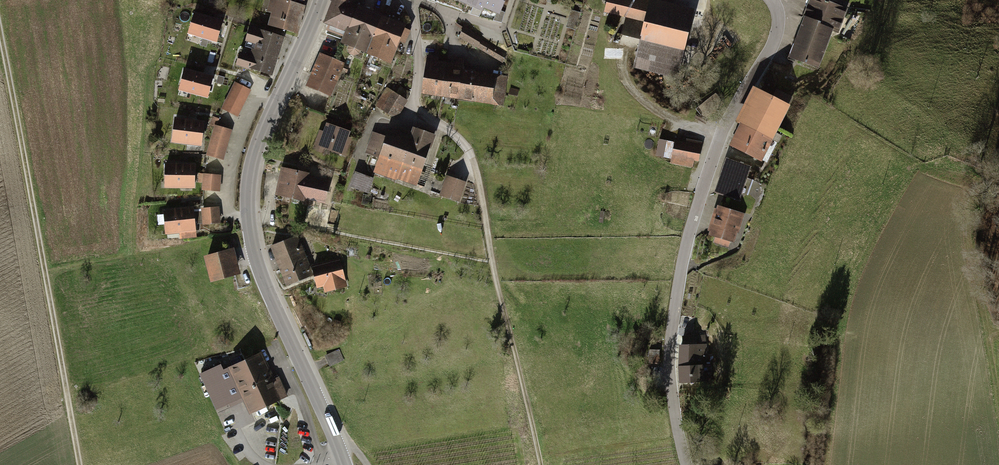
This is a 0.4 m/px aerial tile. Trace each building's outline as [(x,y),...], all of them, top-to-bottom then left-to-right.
[(278,0),(271,0),(264,27),(296,35),(303,6),(278,0)] [(348,6),(333,0),(325,22),(345,30),(338,47),(366,58),(382,19),(348,6)] [(485,0),(468,0),(466,5),(481,11),(484,5),(485,0)] [(484,5),(499,11),(504,0),(485,0),(484,5)] [(655,0),(605,0),(602,11),(642,21),(638,42),(684,54),(696,10),(655,0)] [(830,0),(808,0),(786,57),(818,69),(832,30),(841,34),(850,8),(830,0)] [(576,29),(581,14),(572,11),(567,26),(576,29)] [(219,22),(193,15),(188,33),(214,40),(219,22)] [(406,26),(382,19),(366,58),(392,66),(400,44),(406,46),(410,33),(404,31),(406,26)] [(249,27),(243,47),(278,56),(284,37),(249,27)] [(482,37),(464,27),(458,37),(504,63),(509,55),(481,39),(482,37)] [(638,42),(631,69),(678,80),(684,54),(638,42)] [(278,56),(243,47),(239,46),(234,66),(272,76),(278,56)] [(346,62),(319,52),(306,86),(333,96),(346,62)] [(438,56),(427,55),(421,94),(503,106),(508,75),(463,69),(464,59),(457,58),(456,63),(438,60),(438,56)] [(210,77),(183,71),(179,89),(205,95),(210,77)] [(249,90),(235,83),(223,108),(237,115),(249,90)] [(796,103),(754,83),(735,122),(741,125),(731,146),(766,163),(796,103)] [(409,98),(388,86),(376,106),(397,119),(409,98)] [(204,121),(174,117),(171,142),(201,146),(204,121)] [(356,136),(323,122),(320,129),(317,128),(307,151),(317,154),(320,147),(346,158),(356,136)] [(232,130),(213,124),(204,155),(223,160),(232,130)] [(411,125),(408,135),(403,152),(424,159),(432,133),(411,125)] [(408,135),(388,129),(373,172),(394,178),(403,152),(408,135)] [(701,142),(670,135),(663,161),(694,169),(701,142)] [(424,159),(403,152),(394,178),(416,186),(424,159)] [(752,169),(727,159),(715,193),(740,201),(752,169)] [(195,163),(163,163),(163,188),(195,188),(195,163)] [(330,180),(279,168),(273,193),(328,206),(330,180)] [(373,179),(353,173),(348,188),(368,195),(373,179)] [(220,175),(202,174),(201,192),(219,192),(220,175)] [(469,185),(446,176),(439,195),(462,204),(469,185)] [(744,213),(715,205),(707,233),(713,234),(710,244),(733,251),(744,213)] [(194,206),(161,209),(163,234),(177,233),(178,240),(197,238),(194,206)] [(217,207),(201,207),(202,224),(218,223),(217,207)] [(296,235),(270,245),(285,285),(311,276),(309,266),(296,235)] [(232,249),(203,257),(211,285),(240,276),(232,249)] [(346,287),(340,259),(309,266),(311,276),(314,288),(323,285),(325,292),(346,287)] [(707,334),(685,334),(684,383),(706,383),(707,334)] [(647,356),(658,359),(662,346),(652,342),(647,356)] [(264,352),(230,367),(251,414),(285,399),(264,352)]
